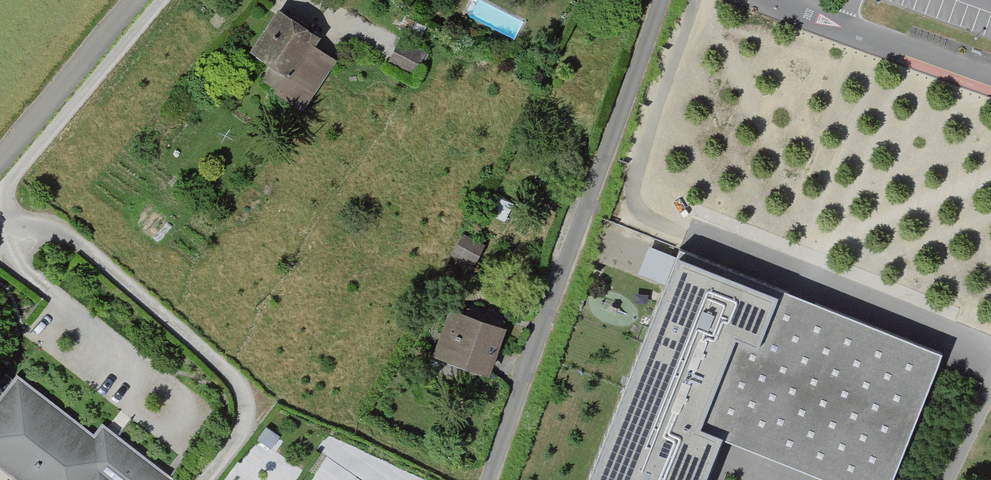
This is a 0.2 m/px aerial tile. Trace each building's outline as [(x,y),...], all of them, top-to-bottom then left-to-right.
[(322,34),(279,6),(251,47),(284,68),(271,87),(305,110),(339,58),(316,43),(322,34)] [(463,234),(450,261),(471,272),(485,245),(463,234)] [(595,479),(705,479),(719,439),(840,479),(896,479),(943,342),(672,252),(595,479)] [(435,349),(491,369),(508,323),(452,303),(435,349)] [(17,373),(0,394),(0,466),(18,479),(171,479),(174,475),(105,421),(94,434),(17,373)]
